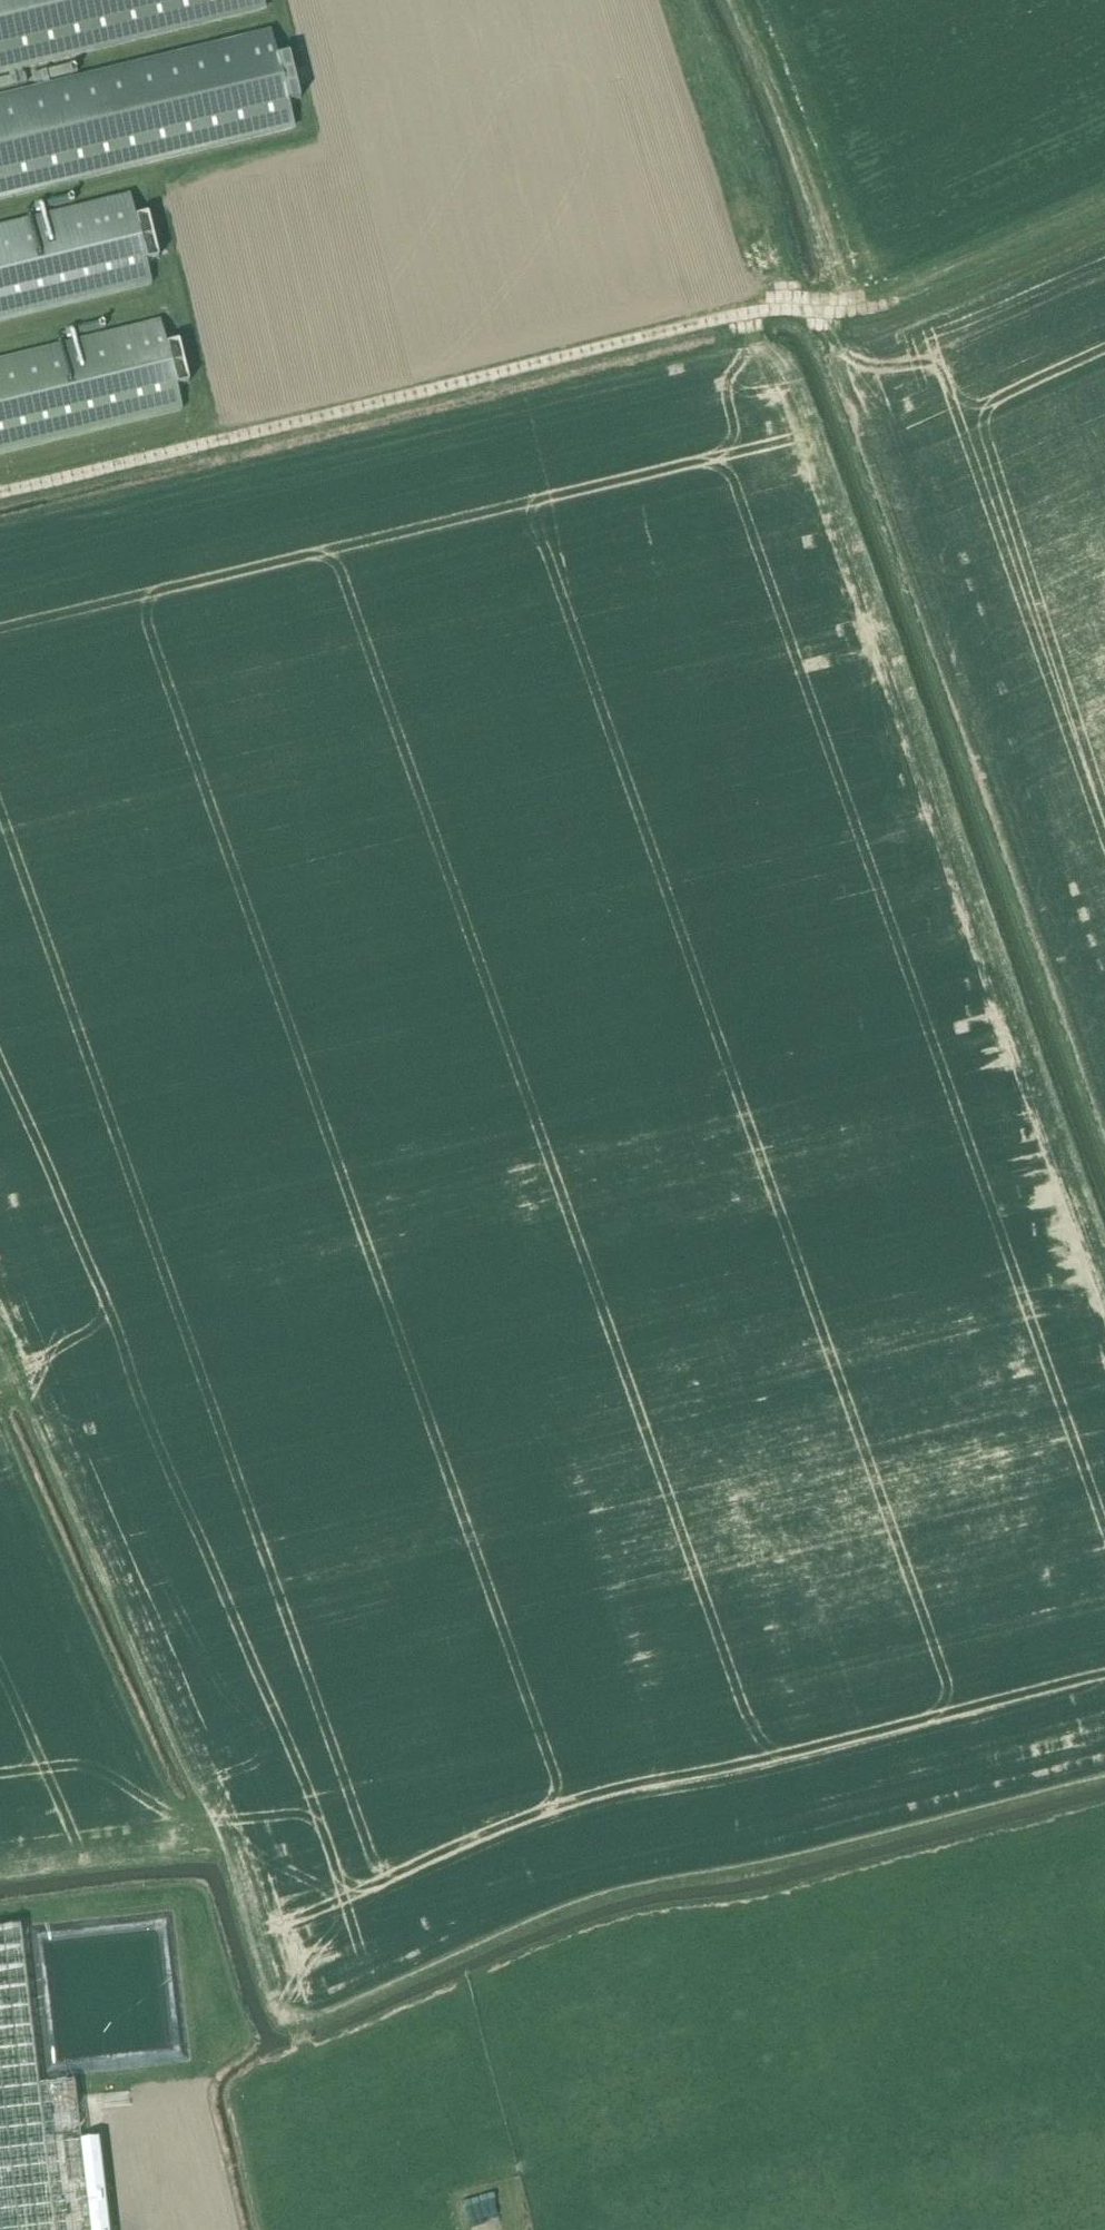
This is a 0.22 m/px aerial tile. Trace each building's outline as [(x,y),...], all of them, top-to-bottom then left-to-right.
[(265,12),(262,0),(0,0),(0,75),(265,12)] [(161,163),(294,131),(288,106),(301,103),(290,58),(277,61),(271,36),(0,100),(0,201),(161,163)] [(129,194),(0,226),(0,321),(151,283),(146,261),(159,258),(148,213),(135,217),(129,194)] [(182,411),(176,387),(189,384),(179,343),(166,346),(160,322),(0,361),(0,455),(182,411)] [(99,2139),(81,2141),(75,2081),(39,2085),(21,1926),(0,1929),(0,2229),(109,2229),(99,2139)]
